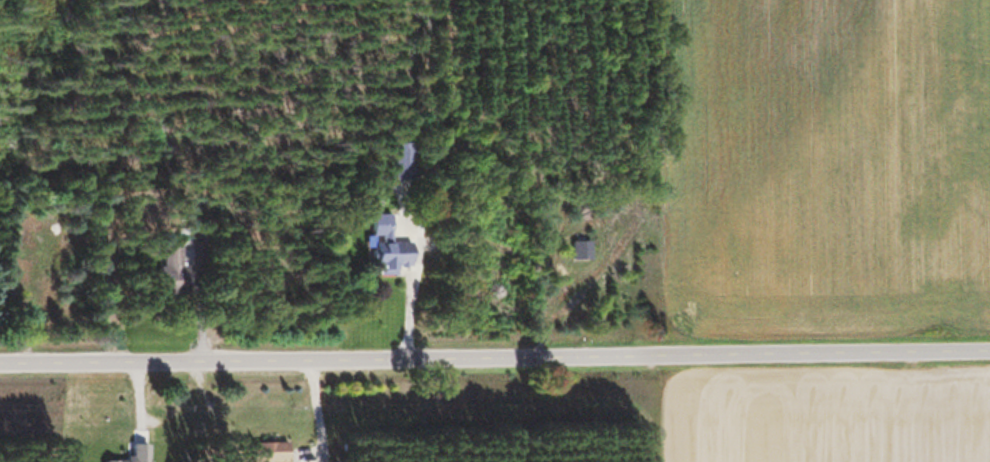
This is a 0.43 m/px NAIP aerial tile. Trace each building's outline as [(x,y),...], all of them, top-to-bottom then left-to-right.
[(390,199),(416,199),(416,144),(390,144),(390,199)] [(372,215),(371,268),(408,269),(409,243),(392,243),(393,216),(372,215)] [(577,230),(593,230),(594,253),(578,253),(577,230)] [(591,241),(570,241),(570,260),(591,261),(591,241)] [(185,244),(162,244),(161,290),(184,290),(185,244)] [(255,432),(291,430),(293,451),(256,453),(255,432)] [(150,432),(150,461),(105,461),(105,450),(127,450),(127,445),(134,445),(134,432),(150,432)] [(253,461),(289,461),(289,443),(253,443),(253,461)]
